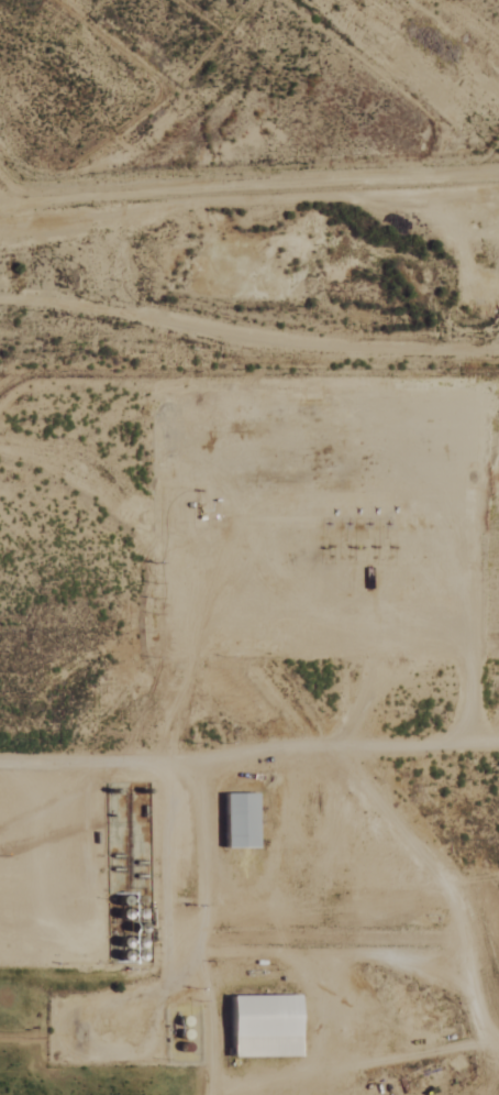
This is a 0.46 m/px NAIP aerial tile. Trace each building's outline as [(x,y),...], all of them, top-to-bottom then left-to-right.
[(227,1057),(293,1056),(292,994),(226,995),(227,1057)]
